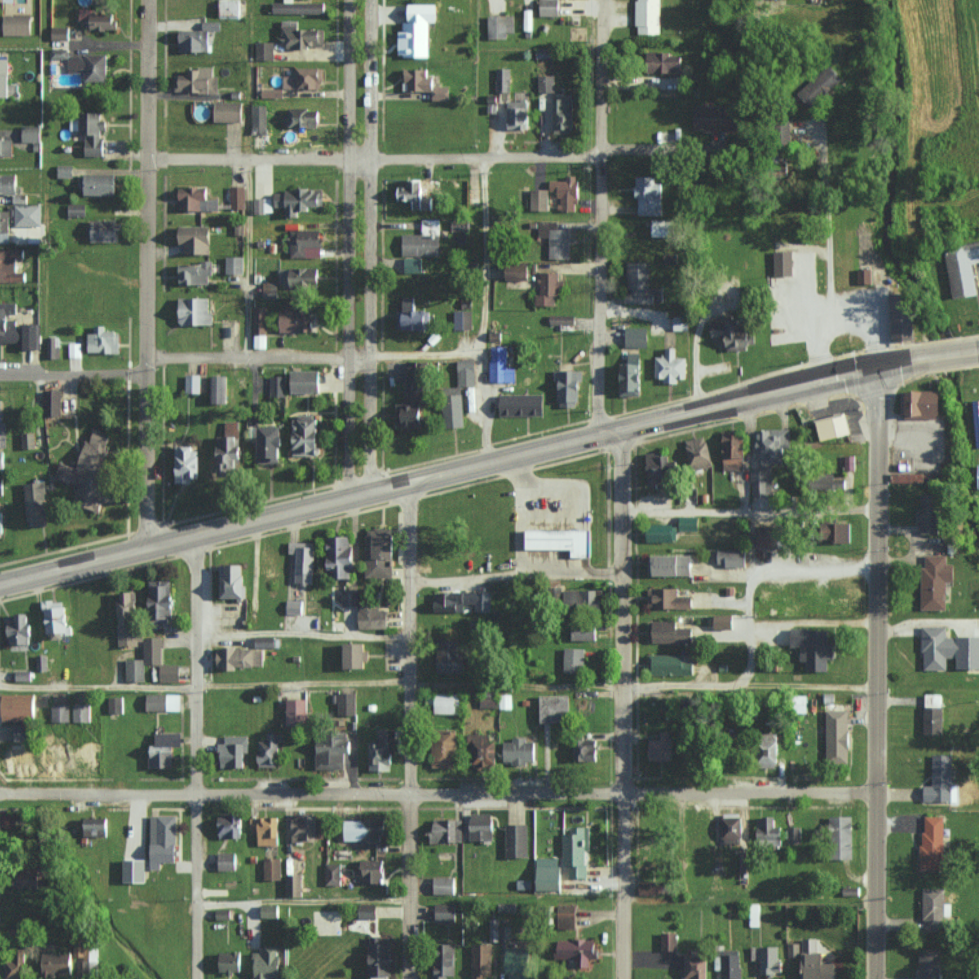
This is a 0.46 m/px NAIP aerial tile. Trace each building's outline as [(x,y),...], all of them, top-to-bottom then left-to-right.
[(326,13),(326,2),(295,2),(295,0),(285,0),(285,2),(273,1),(273,12),(326,13)] [(560,0),(545,0),(545,15),(561,15),(560,0)] [(636,34),(660,34),(661,0),(637,0),(636,34)] [(430,22),(438,22),(439,4),(410,4),(410,22),(405,22),(404,31),(399,31),(399,56),(430,56),(430,22)] [(92,13),(92,8),(82,8),(82,29),(115,30),(115,13),(92,13)] [(4,15),(4,35),(31,34),(31,15),(4,15)] [(502,38),(501,15),(488,15),(488,39),(502,38)] [(325,28),(300,29),(299,20),(281,21),(282,36),(286,36),(286,48),(325,47),(325,28)] [(209,52),(209,30),(221,30),(221,21),(203,21),(203,30),(179,30),(179,51),(209,52)] [(51,39),(69,40),(70,27),(51,26),(51,39)] [(256,59),(274,60),(274,42),(256,42),(256,59)] [(537,58),(551,58),(551,49),(537,48),(537,58)] [(645,72),(683,73),(684,54),(646,53),(645,72)] [(69,73),(86,72),(86,81),(108,80),(108,54),(68,55),(69,73)] [(0,58),(0,97),(16,97),(16,84),(10,83),(10,58),(0,58)] [(807,86),(820,100),(845,76),(832,62),(807,86)] [(214,67),(188,68),(188,74),(174,75),(175,93),(219,92),(218,76),(214,76),(214,67)] [(295,76),(284,75),(283,88),(322,90),(323,68),(296,67),(295,76)] [(435,85),(435,77),(429,77),(429,69),(404,69),(404,90),(433,90),(433,100),(450,100),(450,86),(435,85)] [(555,75),(538,75),(539,92),(556,92),(555,75)] [(262,89),(262,97),(284,97),(283,88),(262,89)] [(575,99),(554,98),(554,133),(574,133),(575,99)] [(507,128),(525,129),(525,101),(508,100),(507,128)] [(215,121),(243,122),(243,102),(215,101),(215,121)] [(268,105),(253,105),(252,133),(267,134),(268,105)] [(741,107),(695,106),(695,129),(740,130),(741,107)] [(311,127),(312,122),(321,122),(321,109),(289,108),(289,115),(283,115),(283,126),(311,127)] [(85,156),(103,156),(103,130),(107,130),(107,122),(101,121),(101,113),(81,113),(81,119),(71,119),(71,132),(85,132),(85,156)] [(23,141),(41,142),(42,126),(23,125),(23,141)] [(13,156),(12,138),(0,138),(0,156),(13,156)] [(74,177),(73,164),(57,165),(58,178),(74,177)] [(21,193),(21,184),(15,184),(15,174),(0,174),(0,194),(21,193)] [(118,175),(81,174),(81,194),(117,195),(118,175)] [(578,210),(579,176),(567,176),(567,180),(549,179),(549,191),(559,191),(558,210),(578,210)] [(656,176),(636,177),(636,198),(640,198),(640,215),(662,215),(662,183),(656,183),(656,176)] [(396,200),(413,200),(413,209),(434,210),(434,198),(424,197),(425,181),(407,180),(407,187),(397,187),(396,200)] [(245,208),(245,186),(231,186),(231,208),(245,208)] [(179,210),(218,211),(218,199),(209,199),(209,188),(180,188),(179,210)] [(530,210),(549,210),(549,189),(531,189),(530,210)] [(324,190),(276,190),(276,207),(285,207),(285,217),(298,217),(298,211),(311,211),(311,206),(324,206),(324,190)] [(272,197),(254,198),(254,213),(273,212),(272,197)] [(43,204),(16,204),(16,226),(43,226),(43,204)] [(86,215),(86,204),(69,204),(69,215),(86,215)] [(10,217),(15,217),(15,209),(0,209),(0,243),(10,243),(10,217)] [(89,242),(119,241),(119,219),(88,220),(89,242)] [(451,220),(451,230),(469,230),(469,220),(451,220)] [(677,221),(652,220),(652,236),(677,237),(677,221)] [(557,221),(538,221),(539,236),(549,236),(550,259),(572,258),(572,229),(557,229),(557,221)] [(182,254),(212,254),(213,227),(182,226),(182,254)] [(322,258),(323,230),(292,229),(291,257),(322,258)] [(402,235),(403,256),(441,256),(441,234),(402,235)] [(941,250),(978,242),(978,263),(968,265),(974,295),(950,299),(941,250)] [(26,272),(17,272),(17,258),(25,258),(25,249),(0,249),(0,282),(26,281),(26,272)] [(796,252),(796,277),(778,277),(778,252),(796,252)] [(245,274),(244,256),(226,257),(226,274),(245,274)] [(405,273),(423,273),(423,258),(405,257),(405,273)] [(651,288),(651,262),(628,262),(627,303),(658,303),(659,288),(651,288)] [(180,263),(181,285),(208,284),(208,276),(213,275),(213,263),(180,263)] [(534,280),(535,264),(508,263),(507,280),(534,280)] [(278,267),(278,287),(323,287),(323,268),(278,267)] [(855,270),(855,285),(869,285),(869,270),(855,270)] [(560,272),(540,272),(541,294),(537,294),(537,305),(561,305),(560,272)] [(277,282),(263,282),(263,297),(276,297),(277,282)] [(399,312),(399,329),(430,330),(431,311),(416,311),(416,297),(405,297),(404,313),(399,312)] [(212,298),(180,298),(180,325),(212,325),(212,298)] [(23,342),(23,349),(40,349),(40,324),(22,324),(22,321),(8,321),(8,314),(17,314),(17,302),(0,302),(0,342),(23,342)] [(314,331),(314,302),(285,303),(285,311),(282,311),(283,332),(314,331)] [(253,348),(267,348),(267,307),(254,306),(253,348)] [(472,310),(454,311),(455,330),(473,329),(472,310)] [(551,324),(575,325),(576,315),(551,314),(551,324)] [(690,317),(675,316),(674,330),(690,331),(690,317)] [(711,326),(712,337),(725,336),(726,349),(757,346),(755,322),(711,326)] [(89,333),(88,352),(121,353),(121,331),(107,331),(107,326),(95,326),(95,333),(89,333)] [(648,348),(649,328),(627,327),(626,347),(648,348)] [(47,358),(57,358),(57,337),(47,337),(47,358)] [(81,343),(69,343),(69,357),(81,357),(81,343)] [(508,347),(490,347),(490,382),(516,382),(516,367),(508,367),(508,347)] [(689,379),(688,357),(678,358),(677,348),(665,348),(665,356),(657,356),(657,381),(679,381),(679,379),(689,379)] [(641,397),(642,353),(628,353),(628,363),(621,363),(620,396),(641,397)] [(457,360),(458,387),(444,387),(446,428),(465,427),(464,386),(476,386),(475,360),(457,360)] [(426,428),(429,363),(408,362),(406,404),(398,404),(397,427),(426,428)] [(582,370),(555,369),(554,381),(559,381),(558,406),(581,407),(582,370)] [(322,371),(292,371),(291,392),(322,392),(322,371)] [(200,393),(201,375),(186,375),(185,393),(200,393)] [(270,396),(285,397),(285,376),(271,375),(270,396)] [(210,401),(226,401),(227,376),(210,376),(210,401)] [(45,416),(62,415),(61,390),(44,390),(45,416)] [(935,392),(936,416),(934,416),(934,420),(902,420),(902,416),(899,415),(898,393),(905,391),(935,392)] [(502,416),(547,415),(547,394),(502,395),(502,416)] [(292,455),(321,455),(321,416),(292,416),(292,455)] [(842,416),(847,435),(816,442),(812,423),(842,416)] [(239,436),(240,422),(226,421),(226,436),(239,436)] [(281,426),(259,427),(259,463),(285,463),(285,435),(281,435),(281,426)] [(80,483),(79,489),(76,497),(75,505),(83,506),(101,513),(102,510),(110,434),(94,428),(85,450),(82,456),(82,460),(79,466),(70,465),(61,462),(55,478),(64,482),(80,483)] [(752,497),(773,497),(772,464),(792,463),(791,428),(757,429),(758,470),(752,470),(752,497)] [(35,432),(22,433),(23,449),(36,448),(35,432)] [(747,433),(723,433),(723,468),(746,469),(747,433)] [(216,471),(238,472),(238,459),(244,459),(245,446),(240,446),(240,437),(218,437),(216,471)] [(712,466),(709,437),(686,440),(690,469),(712,466)] [(199,481),(199,446),(175,446),(176,482),(199,481)] [(649,487),(670,486),(668,452),(647,453),(649,487)] [(909,473),(908,482),(940,483),(941,474),(909,473)] [(810,477),(810,490),(846,489),(846,476),(810,477)] [(50,524),(47,482),(26,483),(28,526),(50,524)] [(940,493),(919,494),(921,536),(941,536),(940,493)] [(852,541),(850,523),(839,524),(841,542),(852,541)] [(650,542),(674,542),(674,524),(649,524),(650,542)] [(778,527),(757,526),(756,547),(778,548),(778,527)] [(393,578),(393,560),(394,560),(394,529),(366,529),(366,578),(393,578)] [(527,530),(526,549),(572,550),(572,557),(591,558),(591,531),(527,530)] [(352,578),(352,569),(355,569),(355,536),(330,537),(331,579),(352,578)] [(296,554),(295,583),(314,583),(315,542),(290,542),(290,554),(296,554)] [(717,566),(748,566),(748,550),(718,549),(717,566)] [(693,555),(655,555),(655,575),(693,576),(693,555)] [(923,609),(947,609),(947,582),(955,582),(955,564),(947,564),(947,555),(923,555),(923,609)] [(245,598),(245,565),(221,565),(221,598),(245,598)] [(173,580),(149,581),(150,621),(174,621),(173,580)] [(678,588),(649,589),(649,609),(694,608),(694,596),(679,596),(678,588)] [(388,628),(387,601),(361,601),(361,589),(343,590),(343,606),(358,605),(359,629),(388,628)] [(566,590),(566,607),(601,606),(601,590),(566,590)] [(462,612),(462,604),(475,604),(476,612),(491,612),(491,591),(436,592),(437,612),(462,612)] [(120,645),(142,644),(139,592),(117,593),(120,645)] [(303,614),(303,600),(286,599),(286,614),(303,614)] [(69,637),(67,600),(43,601),(45,638),(69,637)] [(31,645),(30,615),(7,615),(8,645),(31,645)] [(695,643),(695,628),(678,628),(678,621),(652,620),(651,642),(695,643)] [(574,640),(597,641),(598,623),(575,622),(574,640)] [(948,669),(948,658),(959,658),(959,668),(978,669),(978,637),(948,637),(948,626),(924,626),(923,669),(948,669)] [(807,671),(830,671),(830,659),(835,659),(835,629),(792,629),(791,646),(802,646),(802,662),(807,662),(807,671)] [(163,664),(162,637),(144,638),(145,664),(163,664)] [(255,647),(275,648),(275,637),(256,637),(255,647)] [(463,640),(439,641),(440,674),(467,673),(466,651),(463,651),(463,640)] [(368,643),(347,644),(348,669),(369,668),(368,643)] [(263,648),(218,649),(218,668),(264,667),(263,648)] [(584,649),(565,648),(564,671),(584,671),(584,649)] [(48,671),(48,655),(37,656),(38,671),(48,671)] [(127,681),(144,681),(144,659),(126,659),(127,681)] [(161,682),(180,681),(180,664),(160,665),(161,682)] [(16,681),(31,680),(31,670),(16,671),(16,681)] [(356,693),(338,692),(338,715),(356,715),(356,693)] [(461,714),(462,694),(437,693),(436,713),(461,714)] [(39,694),(4,694),(4,721),(39,721),(39,694)] [(182,710),(182,694),(148,694),(147,710),(182,710)] [(925,735),(944,735),(944,694),(925,694),(925,735)] [(541,722),(571,722),(571,695),(542,695),(541,722)] [(124,713),(124,697),(108,697),(109,713),(124,713)] [(287,700),(288,726),(309,725),(309,699),(287,700)] [(91,704),(73,705),(74,722),(91,721),(91,704)] [(55,705),(56,722),(71,722),(70,705),(55,705)] [(849,762),(849,710),(827,710),(826,762),(849,762)] [(30,724),(15,724),(14,742),(30,742),(30,724)] [(396,729),(379,729),(378,743),(370,742),(369,770),(395,771),(396,729)] [(434,768),(458,767),(457,730),(433,730),(434,768)] [(675,762),(676,732),(662,731),(662,739),(652,739),(651,761),(675,762)] [(150,767),(171,768),(171,756),(175,756),(175,747),(182,747),(182,733),(157,733),(156,746),(150,746),(150,767)] [(279,767),(279,734),(267,734),(267,741),(259,741),(258,767),(279,767)] [(316,768),(346,769),(346,753),(353,753),(353,734),(317,734),(316,768)] [(495,734),(470,735),(471,768),(495,768),(495,734)] [(244,768),(245,736),(225,736),(225,743),(219,743),(219,767),(244,768)] [(536,742),(527,742),(527,738),(512,737),(512,742),(503,741),(502,763),(535,764),(536,742)] [(600,740),(576,739),(575,761),(599,762),(600,740)] [(33,743),(7,744),(8,771),(33,770),(33,743)] [(68,765),(68,743),(45,743),(45,765),(68,765)] [(933,786),(924,786),(925,802),(959,802),(959,786),(954,786),(953,755),(933,755),(933,786)] [(317,841),(316,813),(292,813),(293,841),(317,841)] [(471,813),(470,841),(494,841),(494,814),(471,813)] [(723,845),(743,844),(742,813),(723,814),(723,845)] [(242,838),(242,814),(219,814),(219,838),(242,838)] [(177,816),(152,815),(151,869),(162,870),(162,862),(177,862),(177,816)] [(856,858),(855,816),(832,817),(833,859),(856,858)] [(922,870),(945,870),(946,817),(923,816),(922,870)] [(84,836),(109,837),(110,818),(84,817),(84,836)] [(279,817),(250,818),(250,829),(259,829),(259,846),(279,846),(279,817)] [(756,845),(784,844),(783,827),(773,828),(772,817),(756,818),(756,845)] [(385,819),(360,819),(360,828),(354,828),(354,841),(364,841),(364,845),(385,845),(385,819)] [(431,843),(462,842),(461,819),(434,820),(434,834),(430,834),(431,843)] [(506,858),(528,858),(529,825),(507,824),(506,858)] [(586,826),(571,827),(571,834),(563,834),(564,866),(568,866),(569,878),(587,878),(586,826)] [(787,843),(800,844),(801,827),(788,827),(787,843)] [(237,870),(237,853),(220,853),(220,870),(237,870)] [(561,891),(562,858),(537,857),(536,891),(561,891)] [(280,858),(263,859),(264,880),(281,880),(280,858)] [(386,883),(385,859),(361,860),(361,884),(386,883)] [(146,883),(147,860),(125,860),(125,882),(146,883)] [(342,886),(342,864),(325,863),(325,885),(342,886)] [(303,897),(303,874),(285,875),(286,897),(303,897)] [(455,893),(455,877),(433,878),(434,894),(455,893)] [(641,882),(641,894),(660,894),(660,881),(641,882)] [(924,920),(945,921),(946,889),(924,888),(924,920)] [(378,919),(378,905),(361,904),(361,918),(378,919)] [(436,922),(456,921),(456,904),(435,904),(436,922)] [(761,926),(760,904),(750,904),(750,927),(761,926)] [(261,918),(278,918),(279,906),(261,905),(261,918)] [(577,906),(562,906),(562,924),(577,924),(577,906)] [(506,927),(492,927),(492,920),(489,920),(490,942),(506,941),(506,927)] [(662,951),(678,950),(678,933),(662,933),(662,951)] [(394,976),(393,937),(378,938),(378,945),(370,945),(371,977),(394,976)] [(573,958),(573,967),(590,967),(590,959),(599,959),(599,939),(557,941),(558,959),(573,958)] [(804,939),(804,978),(838,978),(838,963),(825,963),(825,953),(818,953),(818,939),(804,939)] [(90,959),(91,940),(75,940),(74,958),(90,959)] [(436,978),(458,978),(457,944),(435,945),(436,978)] [(471,977),(492,977),(493,945),(472,944),(471,977)] [(761,961),(760,974),(781,975),(781,947),(753,946),(752,960),(761,961)] [(531,978),(532,948),(506,947),(506,978),(531,978)] [(280,948),(254,949),(255,978),(281,978),(280,948)] [(942,950),(921,949),(920,978),(941,978),(942,950)] [(240,973),(241,953),(219,952),(219,972),(240,973)] [(74,974),(74,954),(42,954),(42,975),(74,974)] [(723,955),(724,978),(731,978),(743,978),(742,955),(723,955)] [(709,956),(685,956),(685,978),(709,978),(709,956)] [(23,958),(6,959),(7,978),(24,978),(23,958)]
